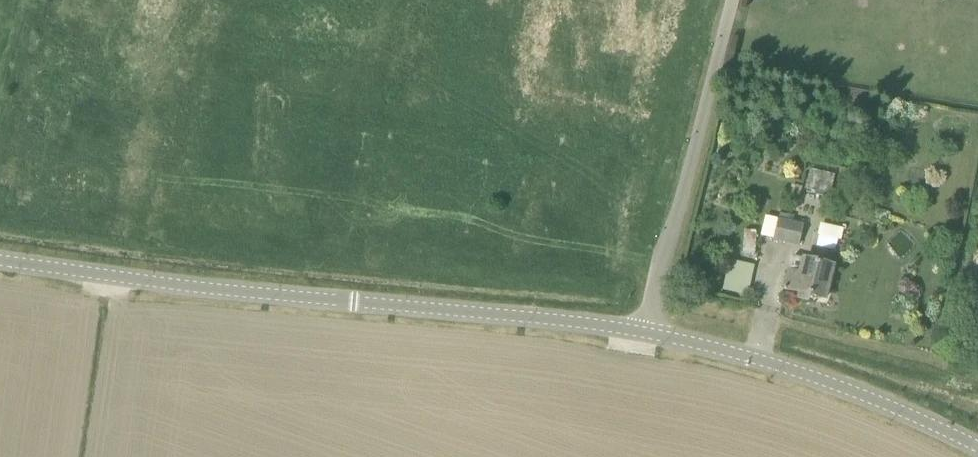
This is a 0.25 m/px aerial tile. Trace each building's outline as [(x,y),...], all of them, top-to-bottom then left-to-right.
[(800,246),(805,225),(780,219),(775,240),(800,246)] [(745,231),(744,254),(755,255),(757,231),(745,231)] [(749,293),(754,263),(728,258),(723,289),(749,293)] [(804,258),(804,260),(801,274),(789,271),(785,289),(826,299),(834,265),(804,258)]
